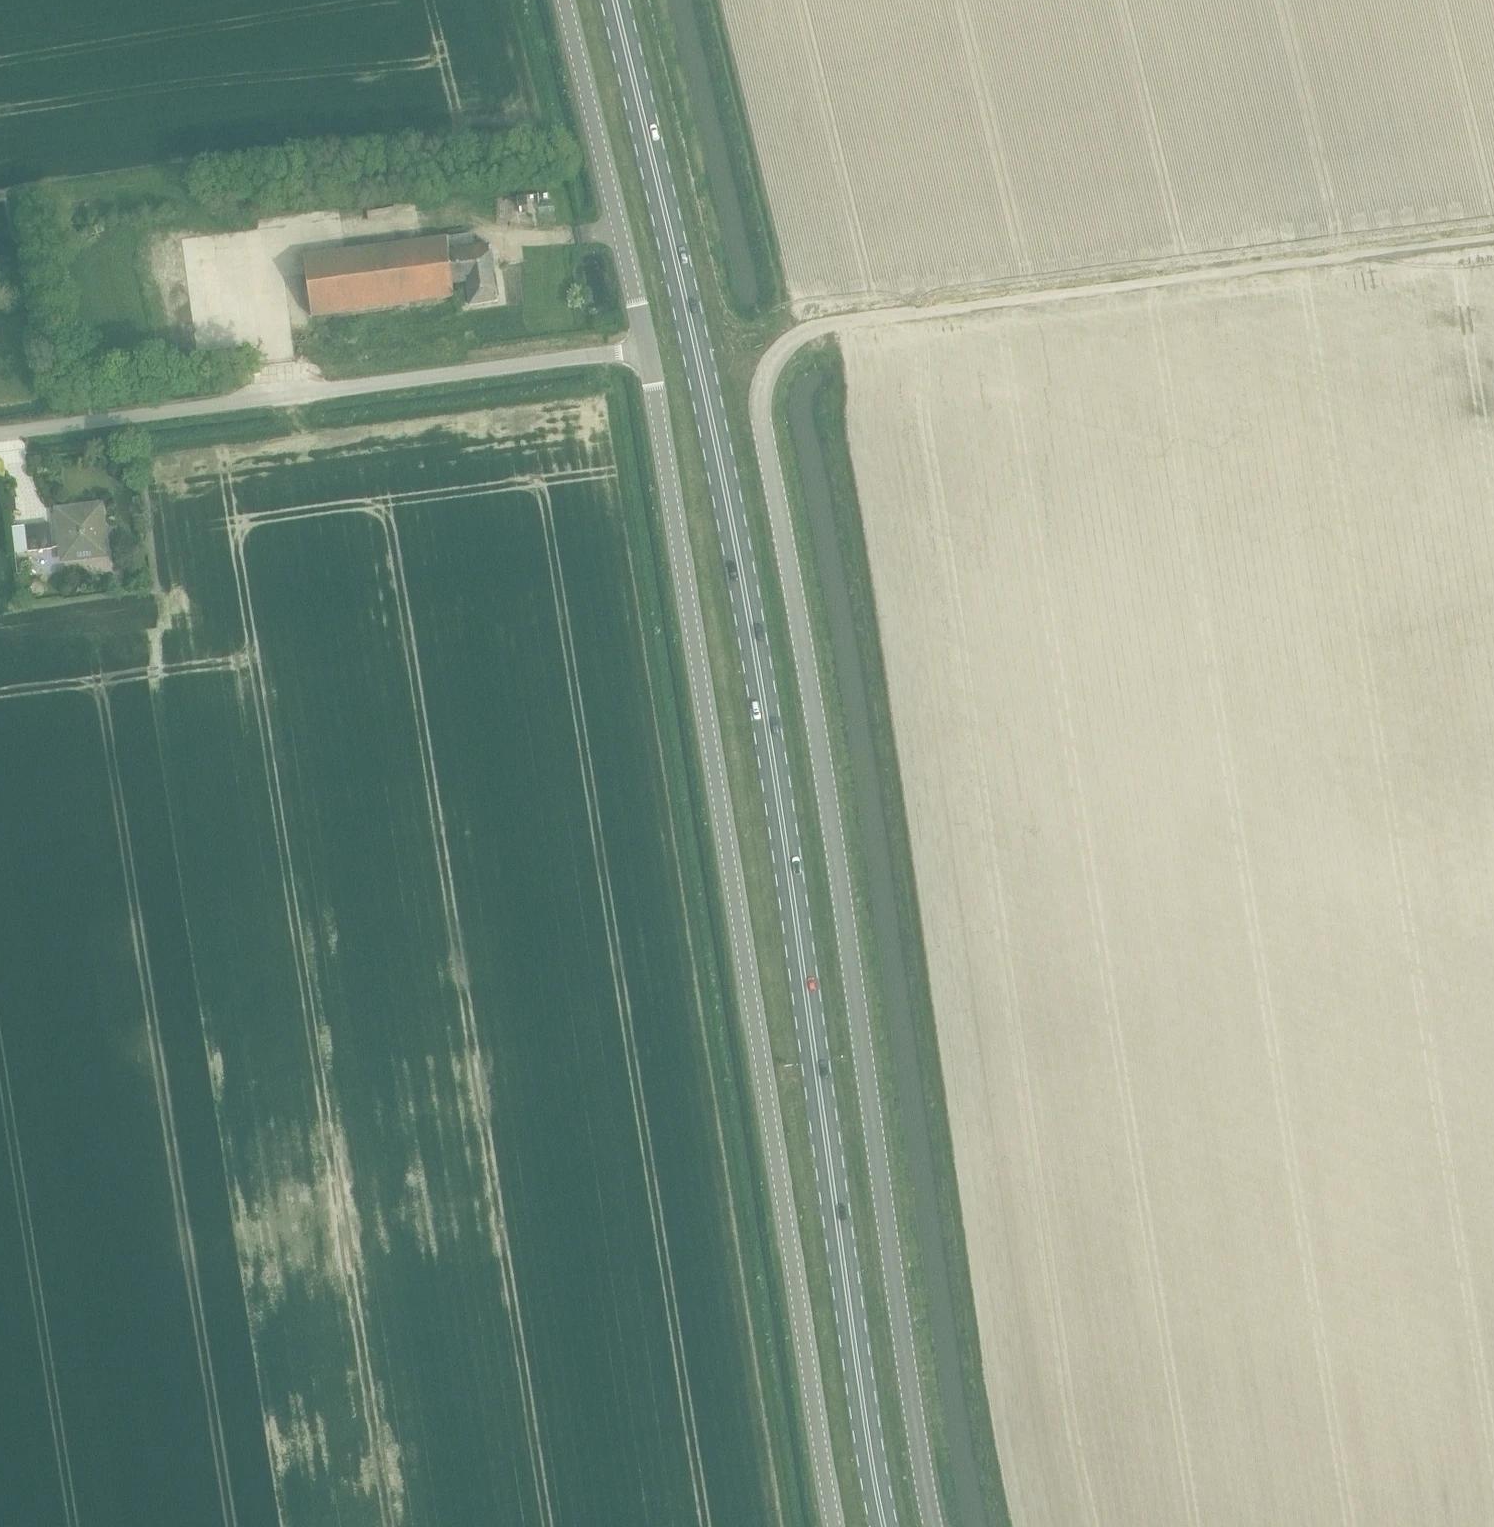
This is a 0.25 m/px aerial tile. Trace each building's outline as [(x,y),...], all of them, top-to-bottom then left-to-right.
[(527,196),(517,197),(518,206),(528,205),(527,196)] [(454,297),(452,284),(465,282),(468,305),(496,301),(488,245),(473,247),(471,234),(303,257),(305,274),(311,316),(454,297)] [(76,365),(78,375),(88,374),(86,364),(76,365)] [(14,497),(5,498),(6,512),(15,511),(14,497)] [(57,511),(63,559),(105,554),(100,505),(57,511)] [(24,527),(12,529),(15,554),(27,552),(50,549),(47,524),(24,527)]
